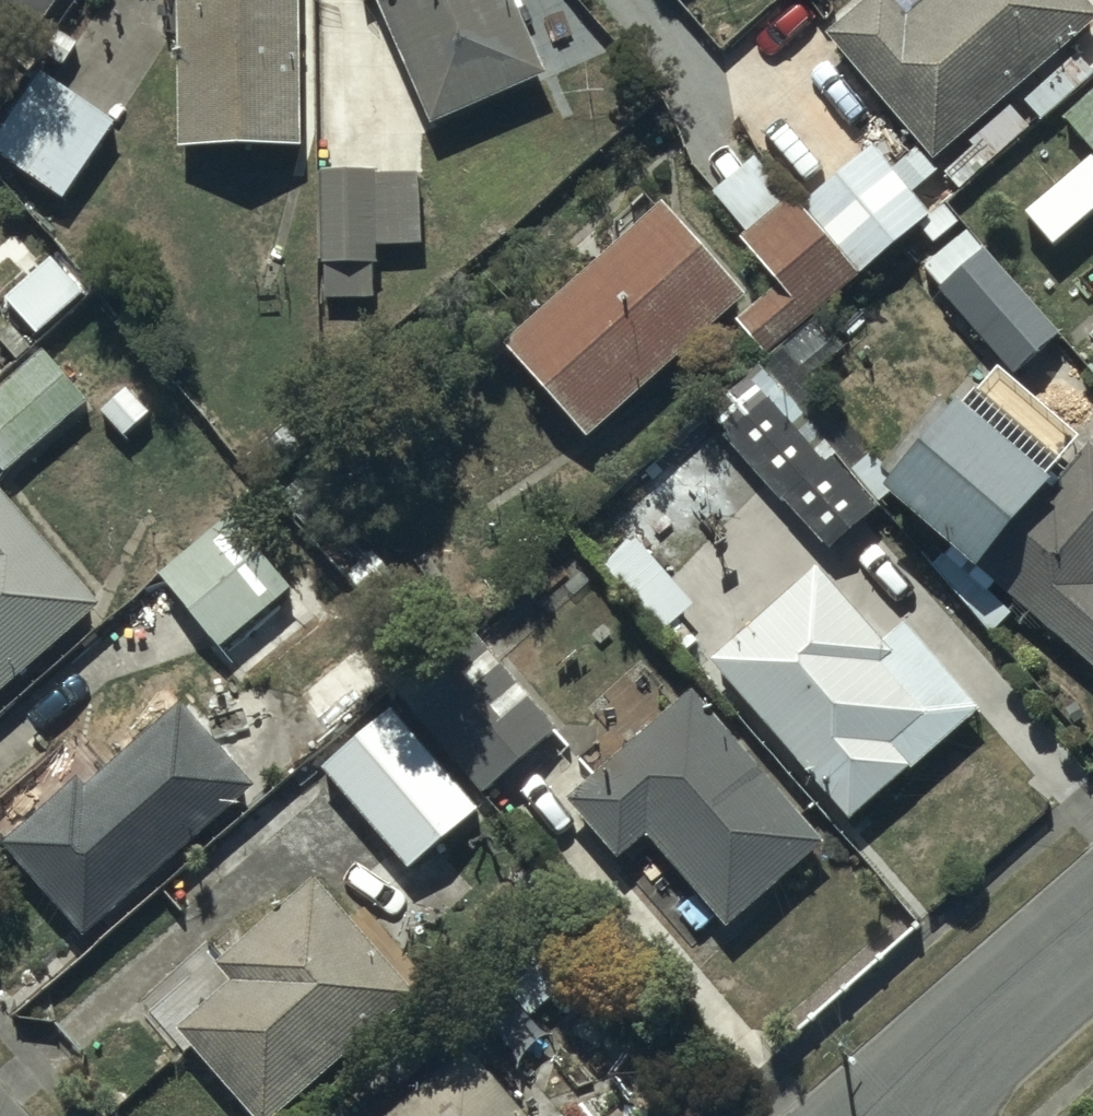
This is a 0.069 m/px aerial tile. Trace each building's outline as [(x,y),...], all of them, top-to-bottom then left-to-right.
[(35,17),(47,0),(11,0),(35,17)] [(177,151),(300,150),(299,0),(176,0),(177,151)] [(431,127),(547,75),(514,0),(375,0),(431,127)] [(827,39),(934,163),(1092,26),(1092,12),(1083,0),(932,0),(909,20),(891,0),(873,0),(827,39)] [(12,59),(0,45),(0,70),(12,59)] [(36,76),(0,133),(0,159),(65,200),(113,125),(36,76)] [(1063,121),(1092,155),(1092,95),(1063,121)] [(991,169),(1030,131),(1008,108),(969,146),(971,148),(943,176),(959,191),(986,165),(991,169)] [(929,207),(892,164),(915,145),(894,121),(801,198),(858,266),(929,207)] [(783,190),(752,153),(712,187),(743,224),(783,190)] [(415,172),(319,173),(321,299),(377,298),(376,244),(417,243),(415,172)] [(860,270),(786,190),(740,233),(782,278),(740,316),(772,350),(860,270)] [(958,218),(944,201),(918,223),(932,240),(958,218)] [(663,208),(504,348),(586,441),(745,301),(663,208)] [(1059,336),(967,233),(922,273),(1014,377),(1059,336)] [(4,298),(33,335),(84,296),(54,259),(4,298)] [(844,342),(867,322),(855,309),(833,328),(844,342)] [(849,463),(870,445),(799,363),(831,335),(817,319),(763,365),(849,463)] [(40,353),(0,389),(0,470),(6,477),(87,404),(40,353)] [(149,414),(125,384),(97,407),(121,437),(149,414)] [(770,396),(722,439),(827,557),(876,514),(770,396)] [(898,487),(875,455),(850,474),(876,508),(887,501),(1092,670),(1092,455),(1085,448),(1053,485),(961,410),(898,487)] [(0,497),(0,694),(98,609),(0,497)] [(230,521),(159,579),(246,686),(337,612),(301,568),(281,584),(230,521)] [(358,538),(329,562),(366,605),(395,582),(358,538)] [(815,571),(710,663),(850,822),(981,706),(904,620),(878,643),(815,571)] [(555,733),(501,670),(492,678),(467,649),(401,705),(480,797),(555,733)] [(297,700),(328,736),(382,690),(351,654),(297,700)] [(821,844),(690,696),(566,804),(619,863),(648,838),(727,927),(821,844)] [(83,937),(250,791),(179,709),(105,774),(78,743),(0,811),(0,837),(6,844),(3,846),(83,937)] [(391,712),(320,771),(407,875),(478,816),(391,712)] [(250,1115),(279,1115),(419,996),(318,879),(216,965),(231,982),(176,1029),(250,1115)] [(494,976),(531,1020),(585,974),(548,930),(494,976)] [(544,1094),(519,1113),(468,1051),(388,1115),(562,1115),(544,1094)]
